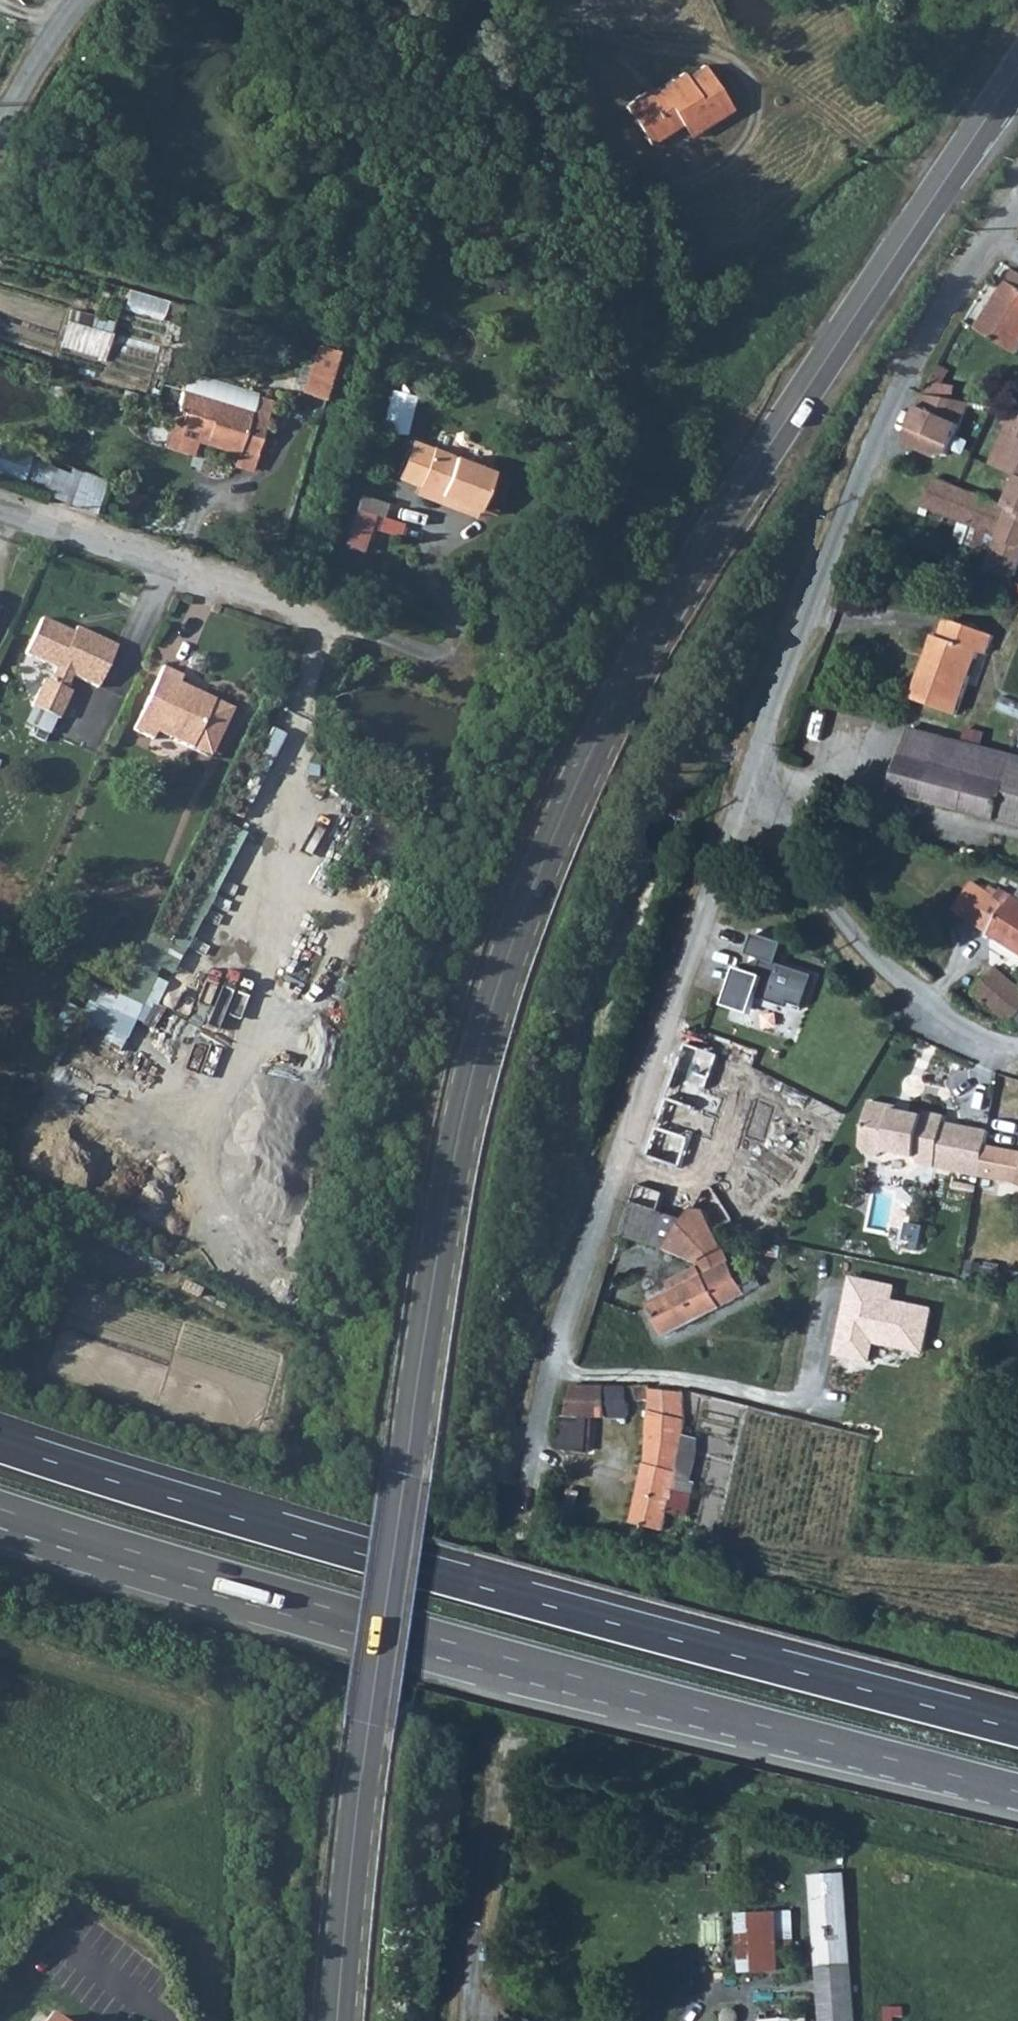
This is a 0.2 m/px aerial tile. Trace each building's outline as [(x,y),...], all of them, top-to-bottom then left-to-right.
[(648,95),(646,92),(626,106),(651,145),(682,125),(707,109),(715,122),(734,110),(705,65),(687,77),(684,72),(648,95)] [(715,122),(707,109),(682,125),(691,138),(715,122)] [(1012,270),(976,329),(1017,355),(1017,354),(1017,273),(1012,270)] [(132,291),(127,313),(166,322),(171,299),(132,291)] [(112,318),(68,306),(57,344),(101,356),(112,318)] [(317,348),(303,396),(324,402),(338,354),(317,348)] [(927,397),(950,401),(953,387),(939,384),(941,378),(933,374),(922,395),(927,397)] [(236,456),(237,452),(254,457),(265,421),(179,395),(167,435),(194,443),(199,435),(204,437),(206,447),(236,456)] [(922,395),(922,397),(918,408),(923,410),(927,397),(922,395)] [(923,410),(918,408),(905,447),(935,456),(952,459),(968,405),(950,401),(927,397),(923,410)] [(1007,413),(1003,426),(1008,428),(997,467),(1017,477),(1017,415),(1007,413)] [(20,482),(30,452),(0,442),(0,476),(20,482)] [(399,480),(418,487),(431,450),(412,444),(399,480)] [(491,472),(431,450),(418,487),(417,488),(478,509),(491,472)] [(250,473),(254,457),(237,452),(236,456),(233,468),(250,473)] [(43,495),(70,504),(79,478),(53,469),(43,495)] [(79,478),(70,504),(94,512),(107,477),(82,469),(79,478)] [(939,482),(928,511),(1001,540),(1014,510),(1010,509),(939,482)] [(1015,577),(1017,572),(1017,492),(1010,509),(1014,510),(1001,540),(987,568),(1015,577)] [(366,554),(385,503),(366,495),(347,547),(366,554)] [(984,575),(1012,585),(1015,577),(987,568),(984,575)] [(76,671),(100,683),(119,642),(79,624),(77,628),(45,614),(28,649),(58,664),(52,676),(48,674),(36,701),(62,714),(74,688),(69,684),(76,671)] [(982,654),(989,635),(942,619),(935,638),(930,636),(909,699),(954,715),(976,652),(982,654)] [(221,734),(235,704),(182,679),(185,673),(165,663),(135,726),(154,735),(158,728),(193,744),(202,725),(221,734)] [(213,753),(221,734),(202,725),(193,744),(213,753)] [(908,731),(891,793),(1017,828),(1017,763),(908,731)] [(975,884),(957,913),(1017,952),(1017,911),(975,884)] [(724,953),(698,1027),(795,1061),(815,1004),(761,985),(767,968),(724,953)] [(976,997),(1007,1024),(1017,1014),(1017,986),(999,971),(976,997)] [(976,997),(965,1011),(1000,1033),(1017,1034),(1017,1033),(1007,1024),(976,997)] [(1007,1024),(1017,1033),(1017,1014),(1007,1024)] [(745,1096),(712,1084),(720,1057),(686,1045),(647,1157),(682,1169),(697,1125),(716,1131),(726,1103),(740,1108),(745,1096)] [(874,1104),(865,1150),(870,1157),(882,1159),(889,1154),(920,1161),(923,1165),(940,1168),(949,1123),(950,1119),(928,1115),(928,1119),(910,1115),(910,1117),(899,1114),(900,1109),(874,1104)] [(949,1123),(940,1168),(954,1171),(964,1126),(949,1123)] [(964,1126),(954,1171),(984,1177),(990,1147),(993,1132),(964,1126)] [(984,1177),(1013,1183),(1017,1159),(1017,1152),(990,1147),(984,1177)] [(706,1189),(694,1212),(718,1232),(735,1224),(715,1191),(712,1189),(709,1188),(706,1189)] [(649,1245),(660,1213),(631,1205),(620,1237),(649,1245)] [(689,1221),(669,1250),(694,1260),(697,1268),(666,1284),(671,1294),(648,1305),(664,1337),(747,1295),(716,1234),(718,1232),(694,1212),(689,1221)] [(689,1221),(660,1213),(649,1245),(669,1250),(689,1221)] [(898,1284),(849,1274),(833,1354),(868,1361),(872,1343),(924,1354),(934,1306),(895,1298),(898,1284)] [(571,1386),(566,1413),(591,1414),(609,1414),(609,1404),(609,1387),(571,1386)] [(651,1391),(650,1387),(609,1387),(609,1404),(628,1404),(628,1400),(639,1400),(640,1406),(650,1403),(646,1459),(630,1522),(662,1530),(667,1509),(673,1488),(681,1460),(684,1419),(682,1394),(651,1391)] [(558,1448),(590,1453),(591,1414),(566,1413),(558,1448)] [(673,1488),(667,1509),(686,1514),(692,1493),(673,1488)] [(827,2020),(853,2020),(852,1889),(817,1889),(819,2016),(827,2016),(827,2020)] [(710,1918),(713,1961),(725,1960),(723,1917),(710,1918)]
